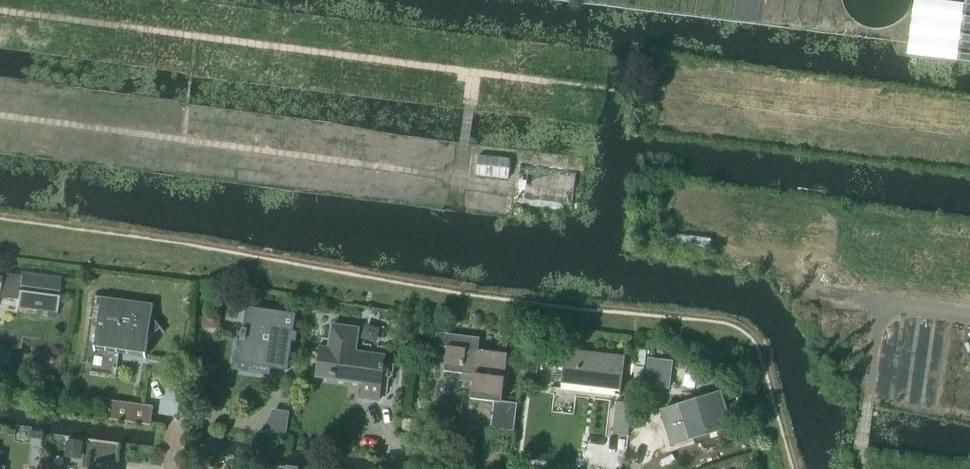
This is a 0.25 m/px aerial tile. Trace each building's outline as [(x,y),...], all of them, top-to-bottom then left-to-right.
[(907,55),(957,61),(964,5),(919,0),(914,0),(907,55)] [(957,61),(969,63),(969,0),(965,0),(964,5),(957,61)] [(476,176),(508,180),(511,159),(479,156),(476,176)] [(18,301),(17,308),(56,314),(59,297),(55,296),(56,292),(60,292),(62,278),(21,272),(21,276),(0,273),(0,299),(18,301)] [(152,315),(153,304),(102,297),(95,345),(147,352),(148,338),(161,328),(152,315)] [(295,315),(248,308),(244,330),(238,329),(232,370),(270,375),(271,367),(287,370),(295,315)] [(202,327),(220,330),(222,315),(204,312),(202,327)] [(407,315),(404,333),(414,334),(416,317),(407,315)] [(362,398),(379,400),(385,355),(358,352),(361,327),(331,323),(328,348),(321,347),(317,375),(364,382),(362,398)] [(514,430),(518,402),(502,400),(508,353),(478,349),(480,337),(437,331),(435,345),(448,346),(445,370),(474,374),(471,397),(494,400),(490,427),(514,430)] [(566,349),(561,389),(562,389),(620,396),(621,396),(623,376),(625,361),(626,355),(566,349)] [(537,365),(538,356),(526,355),(523,380),(536,381),(538,365),(537,365)] [(649,359),(646,385),(669,387),(672,361),(649,359)] [(672,407),(662,410),(665,417),(673,445),(732,427),(721,391),(672,407)] [(617,402),(613,434),(626,435),(629,435),(632,404),(631,403),(617,402)] [(132,405),(129,421),(150,424),(152,408),(132,405)] [(67,440),(66,452),(82,454),(83,442),(67,440)] [(204,457),(203,465),(213,466),(214,458),(204,457)]
